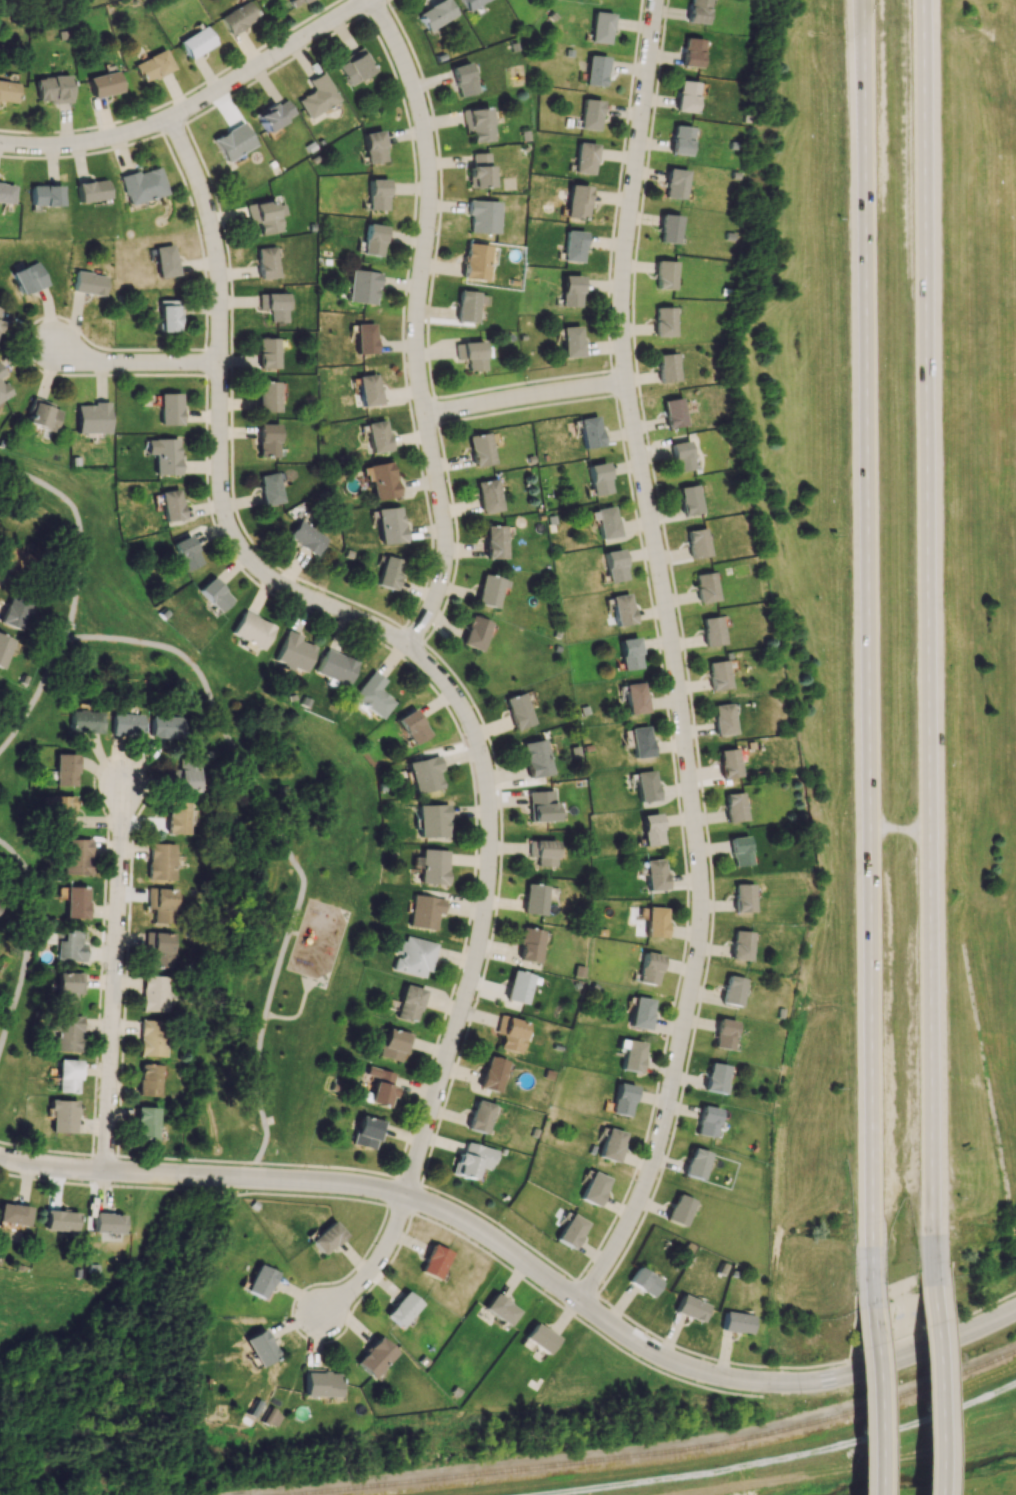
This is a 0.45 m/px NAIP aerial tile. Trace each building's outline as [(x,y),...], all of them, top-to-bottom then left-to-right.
[(446,0),(440,0),(415,13),(425,31),(454,15),(446,0)] [(484,0),(459,0),(466,12),(484,0)] [(705,24),(706,0),(688,0),(687,23),(705,24)] [(219,14),(227,33),(257,20),(249,2),(219,14)] [(612,13),(593,12),(590,42),(609,44),(612,13)] [(215,44),(205,26),(178,41),(188,59),(215,44)] [(702,39),(683,37),(681,66),(699,68),(702,39)] [(173,69),(164,49),(133,64),(142,83),(173,69)] [(372,73),(362,50),(335,62),(345,85),(372,73)] [(606,57),(587,55),(585,85),(603,86),(606,57)] [(475,92),(466,62),(449,68),(458,97),(475,92)] [(91,97),(121,92),(117,71),(87,77),(91,97)] [(296,99),(306,118),(338,101),(322,72),(307,80),(313,90),(296,99)] [(35,77),(36,103),(70,102),(70,76),(35,77)] [(674,111),(693,113),(696,82),(679,80),(677,95),(675,94),(674,111)] [(18,83),(0,81),(0,101),(16,103),(18,83)] [(254,113),(262,131),(293,117),(285,98),(254,113)] [(598,131),(601,101),(582,99),(579,129),(598,131)] [(464,132),(469,131),(471,144),(492,140),(486,106),(461,111),(464,132)] [(212,137),(222,161),(253,147),(243,123),(212,137)] [(691,127),(672,125),(669,154),(688,156),(691,127)] [(365,164),(384,161),(380,131),(362,133),(365,164)] [(597,144),(578,141),(573,172),(592,175),(597,144)] [(467,188),(489,187),(488,153),(471,153),(471,165),(467,165),(467,188)] [(166,194),(158,165),(118,177),(127,206),(166,194)] [(684,198),(685,169),(666,169),(665,198),(684,198)] [(386,179),(367,179),(367,210),(386,210),(386,179)] [(107,199),(105,180),(75,183),(77,202),(107,199)] [(0,183),(0,203),(11,204),(13,184),(0,183)] [(585,220),(590,188),(569,184),(564,216),(585,220)] [(60,186),(29,185),(29,205),(60,206),(60,186)] [(259,235),(281,231),(279,216),(286,215),(284,204),(274,206),(273,199),(246,204),(249,224),(257,222),(259,235)] [(497,234),(498,201),(468,200),(467,233),(497,234)] [(677,244),(680,216),(661,214),(658,242),(677,244)] [(380,256),(384,225),(365,223),(362,254),(380,256)] [(582,262),(583,231),(564,231),(563,261),(582,262)] [(484,281),(490,246),(466,242),(461,277),(484,281)] [(153,247),(158,278),(177,275),(172,244),(153,247)] [(257,247),(258,278),(277,278),(276,247),(257,247)] [(655,289),(674,290),(675,261),(656,260),(655,289)] [(47,285),(38,261),(10,272),(20,295),(47,285)] [(378,273),(349,269),(346,301),(375,304),(378,273)] [(72,291),(102,296),(105,275),(75,271),(72,291)] [(561,306),(579,307),(580,276),(561,276),(561,306)] [(476,322),(477,291),(457,291),(456,321),(476,322)] [(258,309),(268,309),(268,322),(286,322),(286,293),(259,293),(258,309)] [(175,332),(176,300),(159,300),(158,332),(175,332)] [(673,307),(654,308),(654,336),(673,336),(673,307)] [(373,323),(354,324),(355,354),(374,353),(373,323)] [(580,357),(580,326),(560,327),(561,357),(580,357)] [(278,338),(259,338),(259,368),(278,368),(278,338)] [(466,370),(484,370),(483,342),(455,343),(455,359),(466,359),(466,370)] [(659,383),(678,380),(674,352),(656,355),(659,383)] [(0,407),(6,405),(3,399),(11,395),(2,378),(5,377),(0,368),(0,407)] [(360,406),(378,404),(376,374),(357,375),(360,406)] [(279,382),(258,381),(258,411),(279,412),(279,382)] [(180,393),(159,393),(159,424),(180,425),(180,393)] [(52,432),(59,411),(50,408),(52,403),(32,397),(23,422),(52,432)] [(685,425),(681,397),(662,400),(666,428),(685,425)] [(108,433),(108,403),(76,403),(76,433),(108,433)] [(601,445),(596,415),(577,419),(583,448),(601,445)] [(366,422),(369,452),(387,451),(385,420),(366,422)] [(278,423),(258,423),(258,457),(278,457),(278,423)] [(473,467),(493,463),(487,432),(467,436),(473,467)] [(177,438),(146,439),(146,454),(153,454),(154,475),(178,474),(177,438)] [(670,443),(673,471),(692,470),(689,441),(670,443)] [(371,501),(396,496),(389,461),(364,466),(371,501)] [(609,494),(606,463),(587,464),(590,495),(609,494)] [(258,475),(264,506),(283,502),(277,472),(258,475)] [(481,513),(502,510),(496,478),(476,481),(481,513)] [(682,515),(701,512),(696,484),(677,487),(682,515)] [(160,491),(163,521),(181,519),(179,489),(160,491)] [(600,539),(618,536),(612,505),(593,509),(600,539)] [(403,542),(399,506),(375,509),(379,545),(403,542)] [(326,539),(299,520),(287,536),(313,556),(326,539)] [(506,559),(505,525),(485,526),(485,559),(506,559)] [(689,558),(708,556),(705,528),(686,530),(689,558)] [(200,565),(189,535),(171,542),(182,571),(200,565)] [(1,565),(24,574),(31,554),(8,546),(1,565)] [(606,582),(625,580),(621,549),(603,551),(606,582)] [(403,561),(385,555),(375,584),(393,591),(403,561)] [(697,602),(716,600),(713,572),(695,574),(697,602)] [(508,580),(483,574),(475,603),(496,608),(501,587),(506,588),(508,580)] [(232,600),(210,577),(197,590),(218,613),(232,600)] [(12,592),(0,618),(0,622),(18,630),(32,601),(12,592)] [(614,626),(632,624),(629,594),(610,596),(614,626)] [(230,634),(261,649),(273,626),(242,610),(230,634)] [(460,644),(479,651),(490,622),(471,615),(460,644)] [(701,618),(704,646),(723,644),(720,616),(701,618)] [(313,646),(298,641),(300,636),(284,630),(273,663),(290,669),(290,667),(304,672),(313,646)] [(0,634),(0,669),(1,669),(14,640),(0,634)] [(622,671),(640,668),(635,637),(616,640),(622,671)] [(314,673),(346,687),(356,662),(324,648),(314,673)] [(706,663),(710,691),(730,688),(726,660),(706,663)] [(393,702),(378,690),(385,681),(371,671),(351,696),(380,719),(393,702)] [(646,712),(641,681),(622,684),(627,715),(646,712)] [(503,699),(515,730),(534,723),(523,692),(503,699)] [(714,704),(715,735),(734,734),(732,704),(714,704)] [(429,734),(412,708),(395,719),(412,745),(429,734)] [(69,732),(101,733),(101,711),(69,711),(69,732)] [(110,735),(141,736),(142,714),(111,713),(110,735)] [(182,716),(151,715),(150,737),(181,738),(182,716)] [(632,758),(651,756),(647,726),(629,728),(632,758)] [(528,778),(551,773),(544,739),(520,744),(528,778)] [(718,750),(721,778),(740,776),(737,748),(718,750)] [(54,786),(75,786),(76,754),(55,754),(54,786)] [(441,788),(437,771),(441,770),(437,755),(407,762),(413,794),(441,788)] [(199,757),(183,757),(183,769),(172,769),(172,790),(198,790),(199,757)] [(634,772),(638,802),(656,800),(652,770),(634,772)] [(529,822),(555,821),(554,790),(528,791),(529,822)] [(723,795),(727,822),(746,820),(742,792),(723,795)] [(72,796),(42,795),(42,814),(52,815),(52,826),(71,826),(72,796)] [(168,833),(188,834),(189,802),(169,802),(168,833)] [(418,805),(419,837),(447,836),(446,804),(418,805)] [(661,844),(658,813),(640,815),(643,846),(661,844)] [(729,838),(733,867),(751,864),(747,836),(729,838)] [(91,839),(64,839),(64,875),(90,875),(91,839)] [(555,841),(528,840),(528,858),(536,858),(536,866),(555,867),(555,841)] [(175,880),(176,844),(149,843),(148,879),(175,880)] [(446,884),(447,850),(420,849),(419,884),(446,884)] [(646,890),(665,889),(663,859),(645,860),(646,890)] [(734,912),(753,912),(753,883),(734,884),(734,912)] [(546,885),(525,884),(524,914),(545,915),(546,885)] [(87,887),(66,886),(65,918),(86,919),(87,887)] [(153,923),(173,923),(173,908),(179,908),(179,889),(147,889),(147,909),(153,909),(153,923)] [(434,930),(437,913),(442,914),(444,899),(413,894),(408,926),(434,930)] [(645,937),(664,938),(665,907),(647,906),(645,937)] [(539,963),(542,930),(521,928),(518,961),(539,963)] [(81,930),(44,931),(44,943),(54,943),(54,960),(84,960),(84,942),(81,942),(81,930)] [(750,960),(751,931),(732,931),(731,960),(750,960)] [(170,968),(171,933),(147,932),(145,967),(170,968)] [(391,970),(426,979),(435,943),(405,935),(403,941),(395,939),(391,954),(394,955),(391,970)] [(655,985),(661,955),(643,952),(637,982),(655,985)] [(532,975),(512,969),(504,998),(524,1004),(532,975)] [(76,993),(83,993),(84,973),(57,972),(56,1006),(76,1007),(76,993)] [(167,1012),(168,976),(142,975),(141,1011),(167,1012)] [(745,979),(726,975),(721,1003),(739,1006),(745,979)] [(394,1018),(415,1023),(424,990),(403,984),(394,1018)] [(630,1027),(648,1029),(652,999),(633,997),(630,1027)] [(48,1032),(55,1032),(54,1051),(80,1052),(81,1015),(49,1015),(48,1032)] [(498,1048),(519,1054),(527,1022),(499,1015),(495,1033),(502,1035),(498,1048)] [(731,1050),(736,1022),(718,1018),(712,1046),(731,1050)] [(164,1056),(164,1019),(139,1019),(139,1056),(164,1056)] [(399,1062),(401,1054),(406,1055),(411,1034),(386,1027),(378,1056),(399,1062)] [(479,1088),(498,1092),(506,1060),(486,1056),(479,1088)] [(78,1060),(57,1059),(56,1092),(77,1093),(78,1060)] [(727,1066),(709,1062),(703,1090),(726,1094),(727,1085),(724,1085),(727,1066)] [(138,1096),(158,1096),(158,1064),(138,1064),(138,1096)] [(368,1102),(389,1107),(394,1087),(390,1086),(394,1073),(367,1066),(365,1074),(374,1077),(368,1102)] [(634,1085),(615,1083),(612,1114),(630,1116),(634,1085)] [(49,1132),(75,1133),(75,1100),(50,1100),(49,1132)] [(486,1133),(491,1103),(473,1100),(468,1130),(486,1133)] [(696,1135),(715,1137),(718,1108),(699,1106),(696,1135)] [(156,1107),(135,1107),(134,1138),(155,1139),(156,1107)] [(351,1143),(372,1149),(375,1141),(379,1142),(385,1122),(359,1115),(351,1143)] [(625,1133),(606,1127),(597,1156),(615,1162),(625,1133)] [(453,1174),(474,1180),(477,1166),(490,1170),(496,1150),(462,1141),(453,1174)] [(702,1180),(709,1153),(690,1147),(683,1175),(702,1180)] [(608,1177),(590,1171),(580,1200),(598,1206),(608,1177)] [(666,1221),(685,1226),(692,1199),(673,1194),(666,1221)] [(26,1226),(29,1207),(0,1203),(0,1222),(26,1226)] [(74,1232),(76,1212),(46,1209),(44,1229),(74,1232)] [(92,1232),(122,1233),(123,1214),(93,1213),(92,1232)] [(556,1241),(573,1249),(586,1221),(568,1213),(556,1241)] [(321,1255),(344,1235),(331,1220),(308,1241),(321,1255)] [(449,1253),(431,1244),(418,1271),(436,1280),(449,1253)] [(275,1273),(257,1264),(244,1291),(262,1300),(275,1273)] [(627,1282),(651,1297),(661,1282),(637,1266),(627,1282)] [(419,1303),(403,1291),(385,1315),(401,1327),(419,1303)] [(482,1310),(509,1325),(518,1309),(492,1294),(482,1310)] [(674,1312),(700,1323),(707,1305),(682,1294),(674,1312)] [(751,1316),(723,1310),(720,1330),(748,1335),(751,1316)] [(547,1354),(557,1337),(533,1323),(523,1339),(547,1354)] [(259,1366),(277,1356),(262,1329),(243,1339),(259,1366)] [(354,1362),(371,1378),(395,1352),(378,1336),(354,1362)] [(303,1396),(338,1397),(338,1371),(303,1370),(303,1396)] [(275,1428),(281,1414),(267,1407),(260,1421),(275,1428)]
